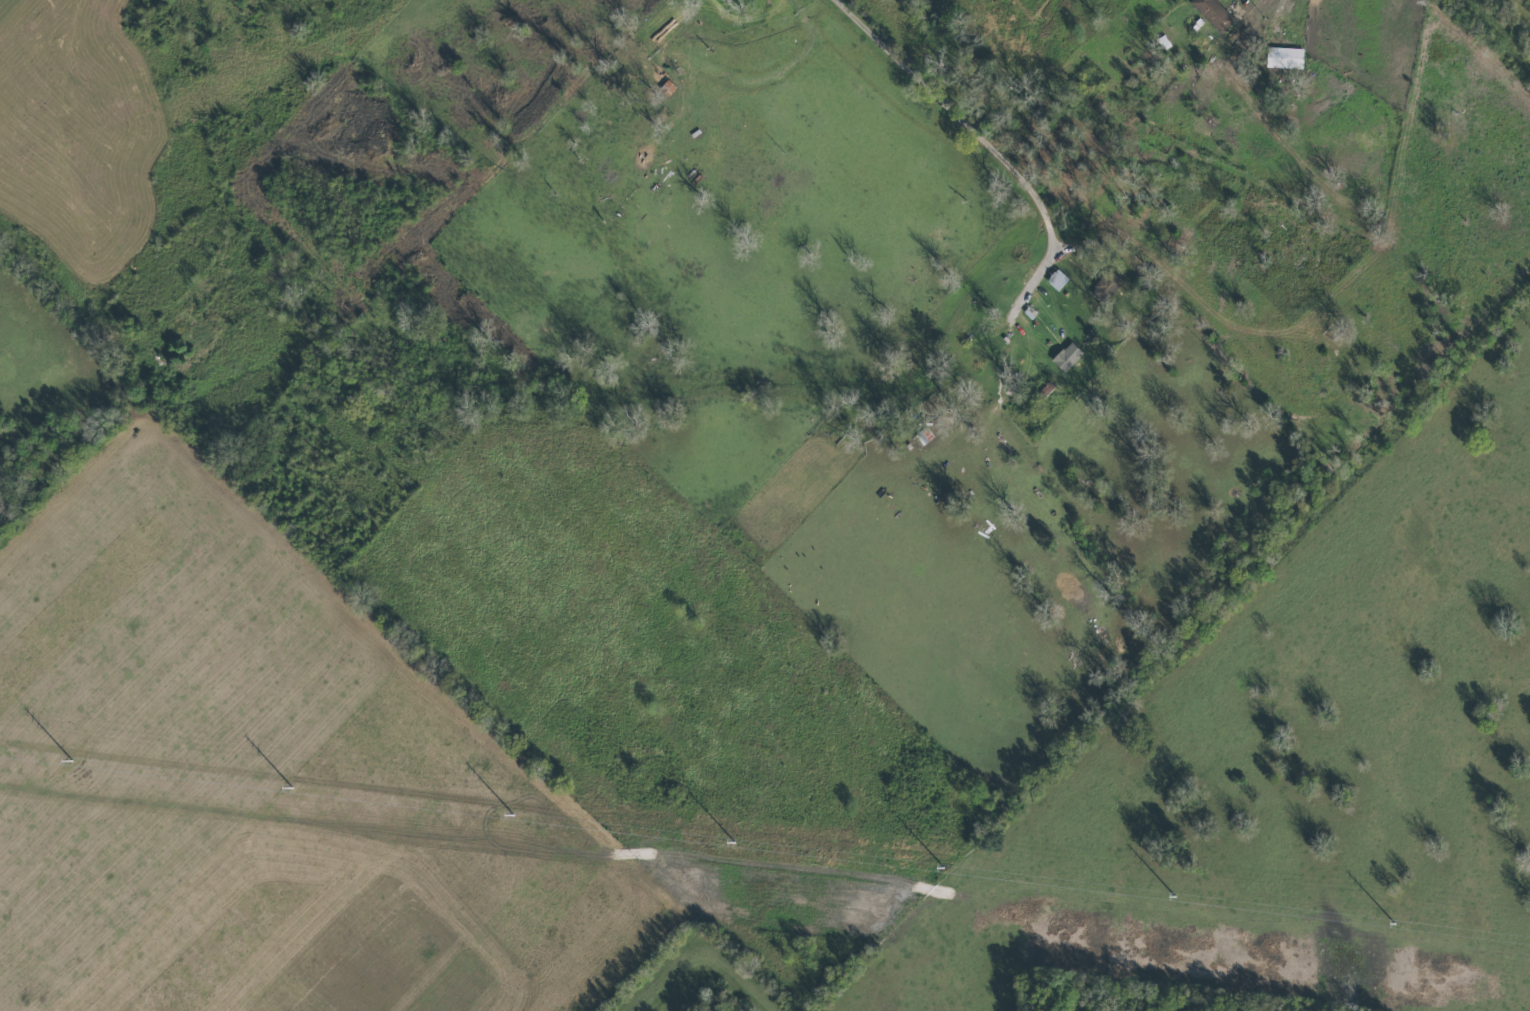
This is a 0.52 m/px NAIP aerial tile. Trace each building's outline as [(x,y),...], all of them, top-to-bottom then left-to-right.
[(1267,68),(1302,68),(1303,48),(1267,47),(1267,68)] [(1045,281),(1057,292),(1068,280),(1057,269),(1045,281)] [(1121,280),(1110,270),(1096,286),(1107,296),(1121,280)] [(1051,361),(1064,373),(1083,353),(1070,341),(1051,361)]
